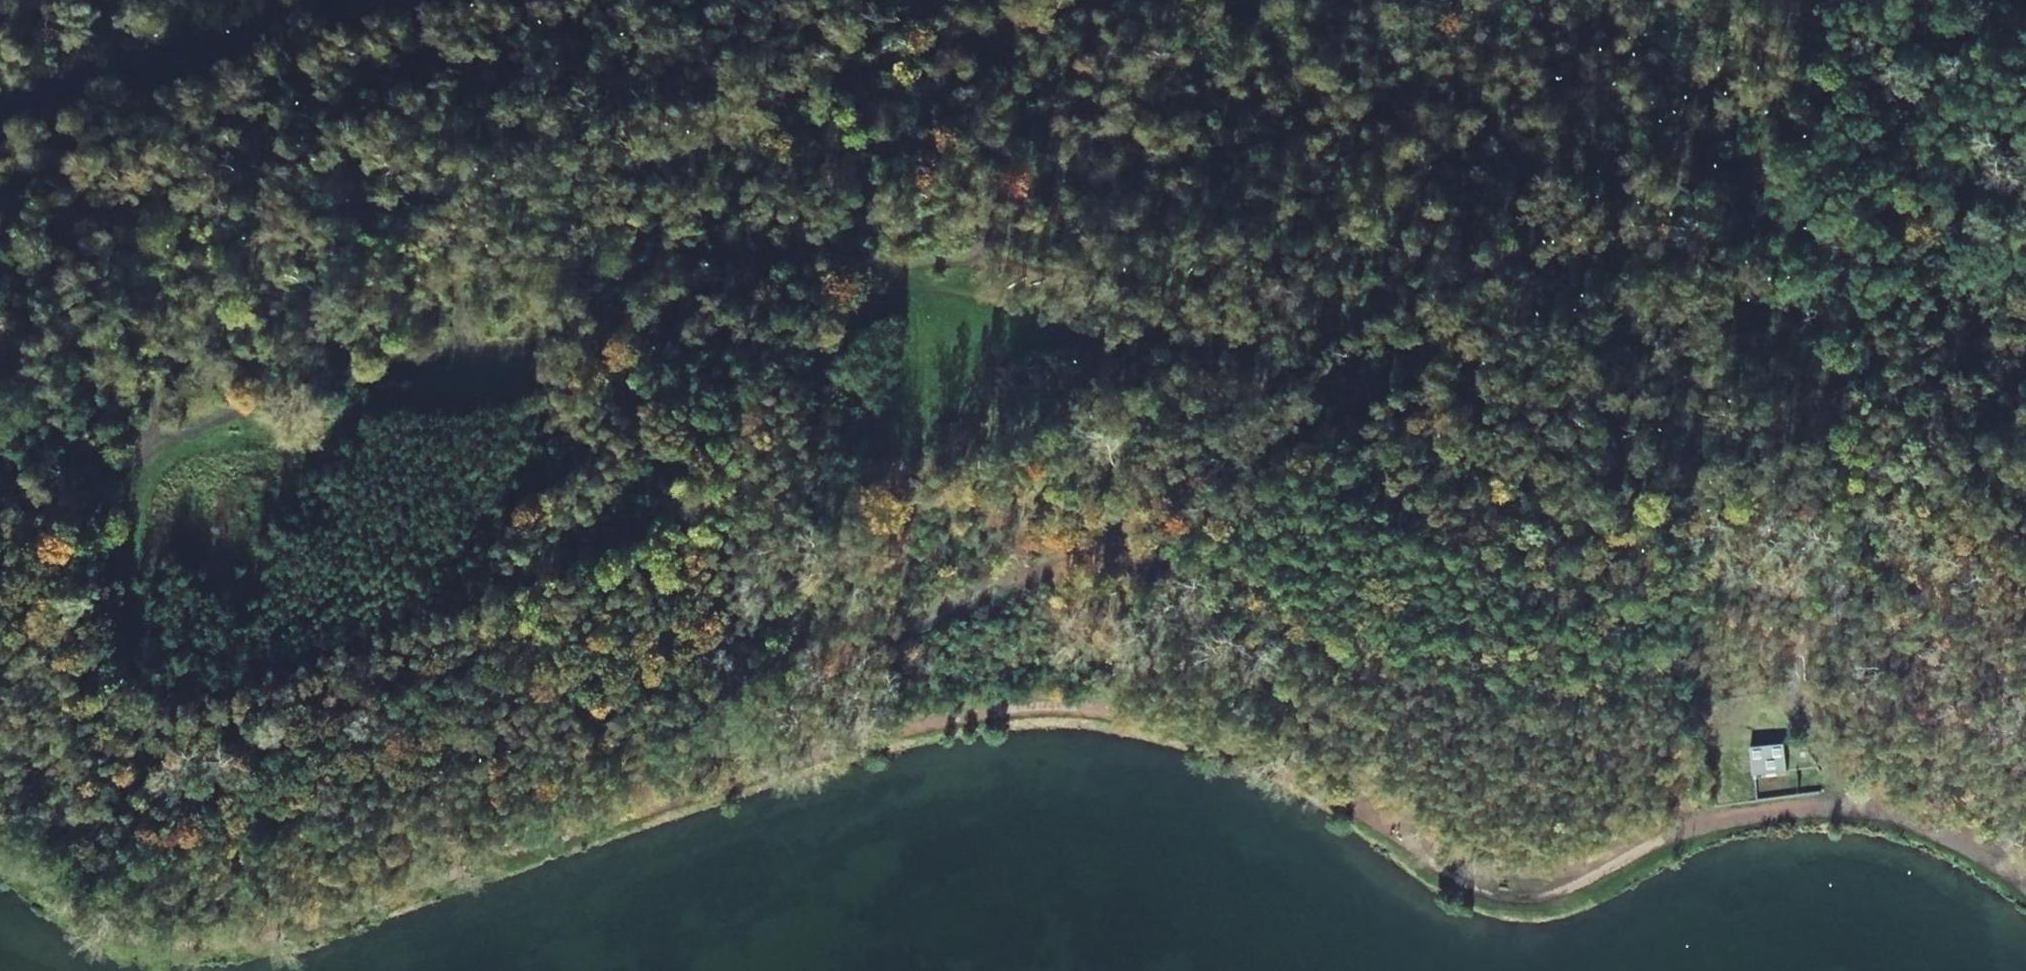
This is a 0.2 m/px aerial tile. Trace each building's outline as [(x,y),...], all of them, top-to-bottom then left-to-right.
[(1752,745),(1753,789),(1788,788),(1787,745),(1752,745)]
